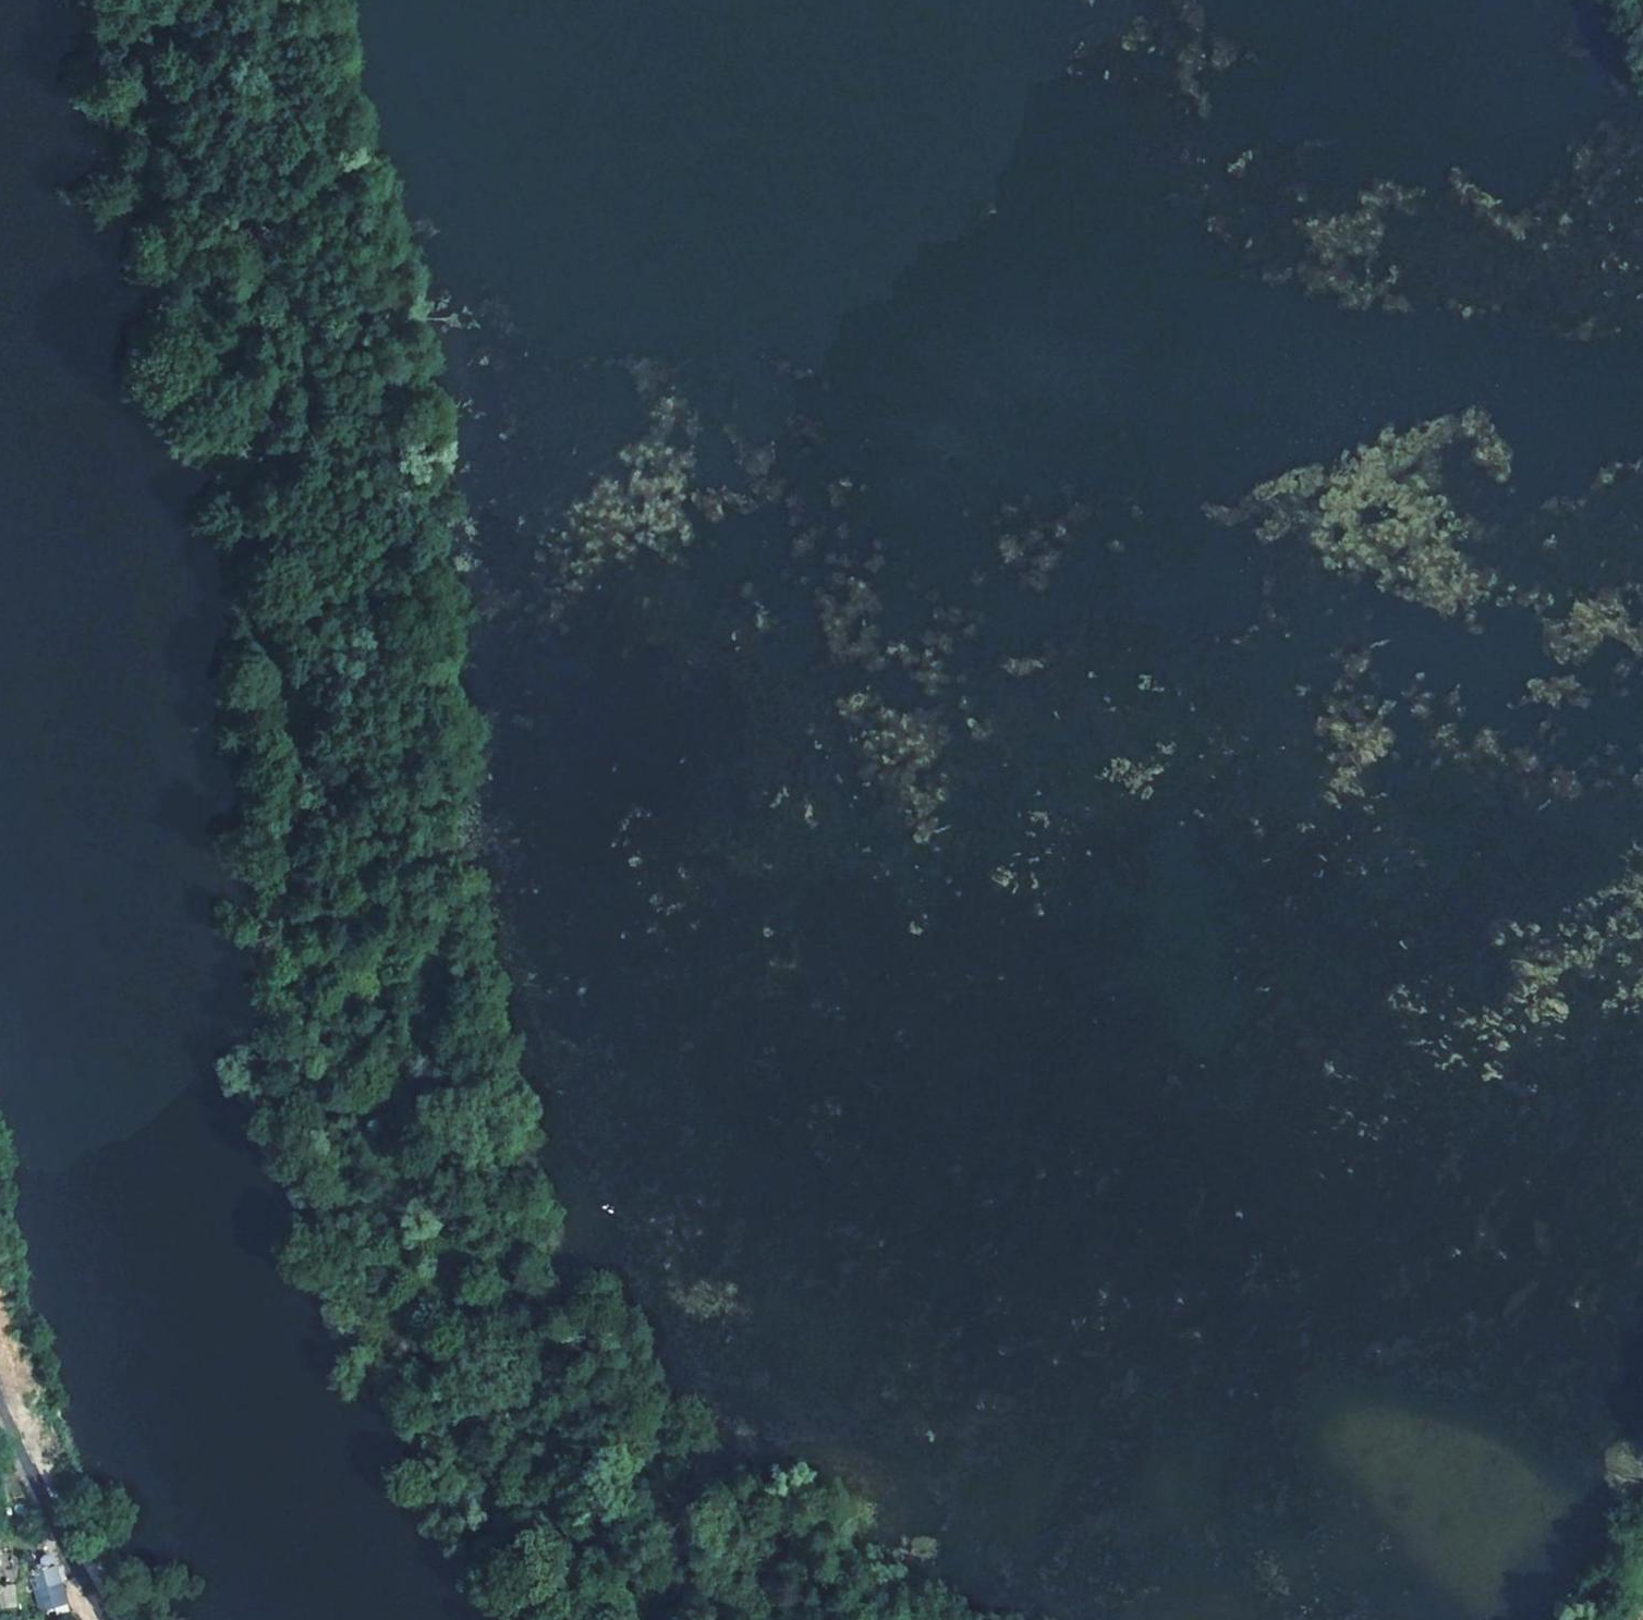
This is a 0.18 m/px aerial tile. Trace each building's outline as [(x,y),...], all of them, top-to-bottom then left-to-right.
[(59,1564),(30,1571),(39,1612),(68,1606),(59,1564)]
